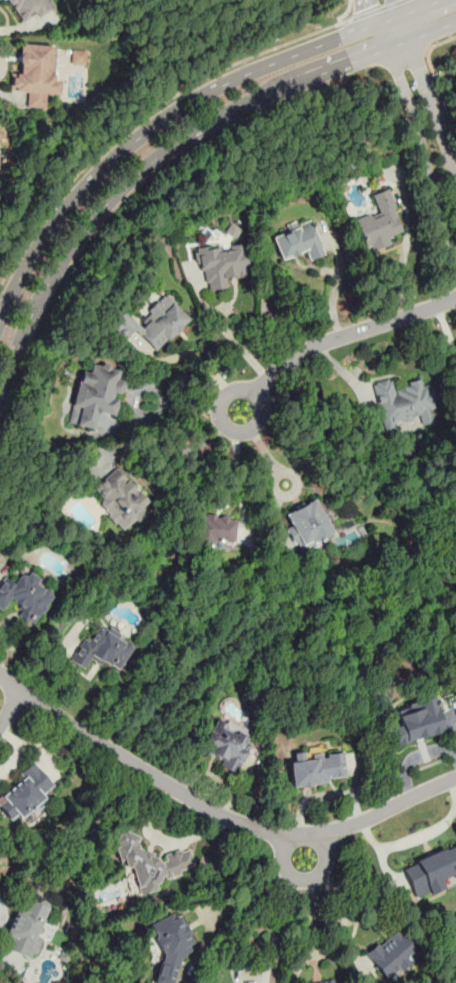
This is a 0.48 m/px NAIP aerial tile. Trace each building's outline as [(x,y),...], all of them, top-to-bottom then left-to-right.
[(53,6),(50,0),(3,0),(17,26),(53,6)] [(19,73),(10,72),(9,93),(27,94),(26,108),(46,108),(46,97),(55,97),(57,45),(20,44),(19,73)] [(85,51),(72,51),(72,65),(85,65),(85,51)] [(402,230),(389,187),(372,193),(378,212),(355,220),(365,252),(390,243),(388,235),(402,230)] [(279,258),(304,250),(307,259),(323,254),(311,215),(285,223),(288,232),(272,237),(279,258)] [(225,232),(235,238),(242,229),(232,222),(225,232)] [(248,275),(245,243),(198,248),(203,290),(227,288),(225,277),(248,275)] [(133,331),(157,353),(189,318),(164,296),(138,325),(123,311),(110,326),(126,340),(133,331)] [(115,416),(123,378),(118,377),(120,368),(92,362),(90,372),(79,370),(69,423),(94,428),(97,412),(115,416)] [(372,385),(385,433),(397,430),(395,423),(418,417),(421,426),(438,422),(427,381),(395,390),(392,379),(372,385)] [(127,528),(152,507),(117,467),(92,489),(127,528)] [(282,514),(299,550),(332,535),(316,499),(282,514)] [(235,543),(235,514),(197,514),(197,543),(235,543)] [(3,611),(10,602),(21,609),(17,615),(33,626),(56,593),(24,571),(15,584),(4,577),(0,583),(0,609),(3,611)] [(85,635),(70,659),(85,668),(93,656),(117,672),(135,644),(101,623),(91,639),(85,635)] [(394,744),(443,732),(434,695),(416,700),(419,712),(397,717),(399,725),(390,727),(394,744)] [(218,766),(237,774),(252,736),(212,720),(199,751),(221,760),(218,766)] [(290,786),(346,780),(343,748),(292,753),(293,761),(288,761),(290,786)] [(11,824),(55,791),(36,766),(0,793),(0,810),(11,824)] [(131,890),(195,873),(189,849),(153,858),(150,847),(139,850),(134,831),(117,835),(131,890)] [(416,899),(449,886),(448,883),(455,880),(455,843),(402,865),(416,899)] [(4,950),(32,959),(48,905),(20,897),(4,950)] [(180,955),(191,951),(192,944),(182,915),(174,913),(149,922),(161,957),(154,982),(173,982),(180,955)] [(365,956),(389,982),(420,953),(396,927),(365,956)]
